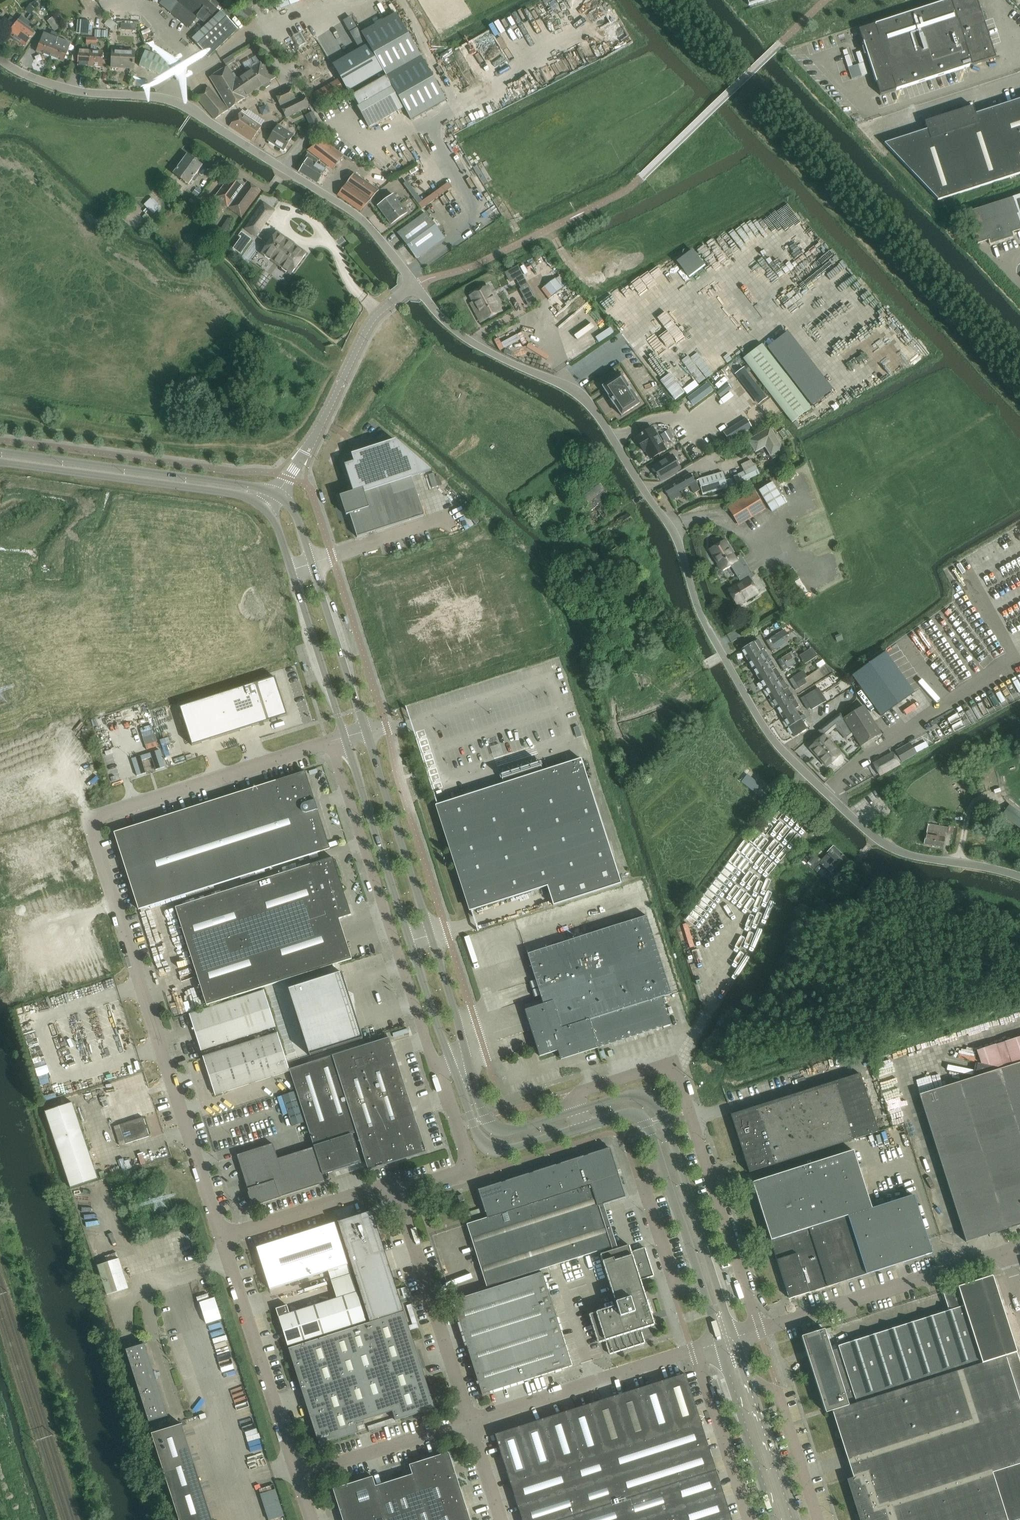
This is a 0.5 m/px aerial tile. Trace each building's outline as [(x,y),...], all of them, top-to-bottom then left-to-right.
[(221,12),(214,6),(217,2),(215,0),(175,0),(181,5),(173,15),(189,28),(197,18),(207,26),(221,12)] [(996,58),(977,0),(951,0),(875,25),(879,37),(863,42),(876,83),(892,78),(896,91),(996,58)] [(234,15),(246,24),(255,13),(243,4),(234,15)] [(29,6),(25,11),(31,15),(35,10),(29,6)] [(221,12),(207,26),(192,40),(209,57),(238,30),(221,12)] [(386,77),(421,57),(396,14),(361,33),(386,77)] [(56,16),(48,21),(55,31),(62,26),(56,16)] [(9,35),(18,41),(30,24),(22,17),(18,23),(11,18),(4,28),(11,33),(9,35)] [(110,19),(105,25),(111,30),(116,24),(110,19)] [(78,21),(77,34),(89,35),(90,22),(78,21)] [(30,24),(18,41),(26,47),(36,34),(30,30),(33,25),(30,24)] [(323,74),(309,83),(320,100),(366,70),(341,30),(327,39),(324,35),(317,40),(319,44),(308,51),(323,74)] [(37,52),(51,57),(57,41),(50,38),(51,36),(44,34),(37,52)] [(92,38),(92,45),(91,52),(90,67),(103,68),(103,53),(97,52),(98,38),(92,38)] [(57,41),(51,57),(64,63),(72,45),(58,39),(57,41)] [(112,68),(120,69),(120,68),(134,69),(135,51),(113,50),(112,68)] [(78,66),(90,67),(91,52),(79,51),(79,53),(74,52),(73,57),(73,61),(78,62),(78,66)] [(140,67),(172,79),(178,64),(146,51),(140,67)] [(268,63),(262,67),(256,57),(243,64),(246,69),(243,71),(245,74),(237,79),(236,77),(240,74),(241,70),(232,56),(223,62),(226,68),(210,78),(229,110),(264,87),(266,88),(270,86),(269,83),(276,78),(268,63)] [(421,57),(386,77),(388,81),(354,101),(369,128),(403,108),(411,121),(445,101),(421,57)] [(849,67),(853,78),(868,73),(865,62),(849,67)] [(196,98),(215,120),(228,111),(209,87),(196,98)] [(275,94),(286,118),(310,107),(304,95),(295,100),(290,87),(275,94)] [(975,114),(973,106),(924,122),(927,130),(884,144),(938,200),(938,201),(1019,174),(1019,100),(975,114)] [(313,105),(318,114),(323,111),(318,102),(313,105)] [(308,114),(312,126),(319,123),(315,112),(308,114)] [(230,126),(251,141),(261,126),(241,113),(230,126)] [(268,141),(284,152),(294,135),(278,125),(268,141)] [(308,150),(333,170),(343,156),(324,142),(308,150)] [(184,183),(188,186),(203,165),(187,154),(172,174),(177,178),(184,183)] [(300,173),(317,183),(327,167),(321,163),(319,166),(316,164),(319,161),(308,154),(304,160),(307,161),(300,173)] [(228,208),(241,218),(261,191),(247,182),(245,184),(243,182),(241,180),(240,180),(233,174),(214,198),(228,208)] [(350,204),(361,212),(379,191),(354,174),(337,196),(338,196),(350,204)] [(449,182),(420,204),(424,209),(452,187),(449,182)] [(378,207),(391,225),(407,213),(394,195),(378,207)] [(967,213),(977,245),(989,241),(990,245),(1013,238),(1012,233),(1019,231),(1019,196),(967,213)] [(151,200),(145,205),(154,214),(160,209),(151,200)] [(271,209),(261,202),(243,227),(253,234),(271,209)] [(409,252),(416,261),(428,251),(444,239),(425,213),(397,233),(409,250),(409,252)] [(226,232),(233,222),(229,219),(222,229),(226,232)] [(304,252),(274,230),(259,251),(262,253),(263,255),(267,258),(268,258),(279,265),(279,267),(284,270),(286,270),(289,272),(304,252)] [(501,312),(487,287),(470,296),(474,303),(476,302),(485,320),(501,312)] [(744,359),(792,424),(811,409),(763,345),(744,359)] [(759,404),(768,397),(745,366),(735,374),(759,404)] [(670,374),(661,381),(675,400),(684,393),(670,374)] [(640,404),(621,376),(603,387),(610,398),(609,398),(614,406),(614,405),(621,416),(640,404)] [(747,420),(724,434),(729,442),(752,428),(747,420)] [(646,450),(651,459),(666,451),(662,444),(663,442),(661,439),(659,438),(658,438),(653,428),(638,437),(639,438),(637,440),(644,452),(646,450)] [(766,448),(771,456),(773,455),(776,456),(780,453),(781,451),(782,449),(770,429),(749,441),(756,452),(764,448),(764,445),(767,446),(766,448)] [(350,515),(357,537),(424,516),(411,477),(431,471),(397,440),(351,455),(353,463),(344,466),(353,492),(352,493),(352,492),(339,496),(345,514),(346,516),(350,515)] [(653,467),(661,481),(681,469),(678,465),(679,463),(677,460),(675,460),(672,456),(653,467)] [(744,472),(754,467),(751,460),(741,465),(744,472)] [(733,477),(737,486),(760,475),(756,467),(754,467),(744,472),(733,477)] [(698,480),(702,496),(727,488),(723,473),(698,480)] [(694,494),(700,491),(690,474),(664,488),(669,497),(671,501),(681,496),(679,492),(690,486),(694,494)] [(726,481),(728,488),(734,486),(732,479),(726,481)] [(572,515),(558,526),(570,541),(584,531),(579,524),(583,521),(590,530),(608,517),(602,508),(612,501),(609,497),(610,497),(598,480),(590,487),(587,483),(577,490),(587,505),(572,515)] [(759,491),(772,512),(785,504),(772,483),(759,491)] [(729,508),(739,526),(765,510),(754,493),(729,508)] [(730,566),(735,574),(747,566),(741,555),(735,558),(725,541),(711,550),(719,562),(717,563),(722,571),(730,566)] [(608,563),(611,569),(627,559),(628,561),(637,555),(633,548),(608,563)] [(747,566),(735,574),(741,583),(728,591),(736,605),(749,597),(750,599),(758,594),(750,580),(754,578),(747,566)] [(772,644),(769,647),(772,652),(785,644),(782,639),(773,644),(772,644)] [(741,650),(747,660),(764,650),(758,640),(741,650)] [(813,647),(801,655),(806,663),(818,656),(813,647)] [(770,659),(764,650),(747,660),(753,670),(770,659)] [(881,717),(914,693),(885,652),(852,676),(881,717)] [(777,661),(781,666),(793,658),(790,653),(777,661)] [(793,658),(781,666),(784,671),(796,664),(793,658)] [(776,669),(770,659),(753,670),(759,679),(776,669)] [(651,667),(633,678),(639,689),(657,679),(651,667)] [(782,679),(776,669),(759,679),(765,689),(782,679)] [(806,677),(803,672),(789,680),(792,685),(806,677)] [(806,677),(792,685),(796,690),(807,683),(804,678),(806,677)] [(275,678),(180,708),(192,746),(287,716),(275,678)] [(788,688),(782,679),(765,689),(771,698),(788,688)] [(793,698),(788,688),(771,698),(776,708),(793,698)] [(801,699),(804,704),(818,696),(815,690),(801,699)] [(811,707),(812,710),(822,704),(818,696),(804,704),(808,709),(811,707)] [(799,707),(793,698),(776,708),(782,718),(795,710),(799,707)] [(864,707),(844,719),(860,746),(881,734),(864,707)] [(800,717),(795,710),(782,718),(788,727),(805,717),(804,715),(800,717)] [(840,715),(820,731),(823,735),(843,719),(840,715)] [(805,717),(788,727),(794,737),(807,729),(803,721),(806,719),(805,717)] [(827,766),(831,763),(834,766),(837,767),(840,766),(843,764),(844,761),(843,758),(824,736),(811,748),(827,766)] [(899,764),(916,755),(910,744),(896,752),(898,755),(895,757),(899,764)] [(160,750),(132,759),(137,776),(146,773),(142,761),(152,758),(156,770),(165,767),(160,750)] [(899,764),(895,757),(893,753),(874,764),(880,775),(899,765),(899,764)] [(455,861),(471,911),(547,887),(553,906),(621,884),(581,759),(543,771),(541,766),(521,772),(502,778),(504,784),(437,805),(453,855),(451,855),(454,862),(455,861)] [(114,833),(139,910),(330,849),(305,772),(114,833)] [(745,777),(741,782),(751,790),(755,793),(756,793),(760,788),(745,777)] [(1011,804),(1003,815),(1019,827),(1019,811),(1011,804)] [(816,824),(808,833),(810,835),(812,837),(814,835),(818,829),(820,827),(816,824)] [(926,836),(925,844),(943,847),(946,829),(928,825),(927,831),(926,836)] [(820,863),(836,877),(850,862),(833,847),(827,854),(828,855),(821,861),(812,853),(808,856),(812,859),(807,864),(814,870),(820,863)] [(351,915),(333,858),(175,908),(207,1006),(352,960),(339,919),(351,915)] [(786,878),(796,887),(808,873),(800,866),(797,870),(795,868),(786,878)] [(559,1051),(562,1060),(671,1025),(662,997),(672,994),(647,916),(527,954),(543,1005),(525,1010),(540,1057),(559,1051)] [(349,1004),(347,991),(342,973),(289,990),(310,1056),(363,1039),(357,1021),(355,1007),(349,1004)] [(197,1038),(201,1051),(276,1027),(264,991),(190,1015),(196,1034),(197,1038)] [(203,1057),(215,1095),(290,1071),(278,1033),(203,1057)] [(314,1148),(323,1175),(365,1161),(368,1171),(427,1152),(390,1037),(289,1069),(314,1146),(314,1148)] [(966,1242),(1012,1228),(1019,1225),(1019,1063),(1002,1069),(977,1063),(974,1078),(919,1095),(966,1242)] [(878,1132),(860,1074),(731,1115),(749,1173),(878,1132)] [(46,1112),(71,1188),(98,1179),(73,1103),(46,1112)] [(120,1125),(126,1144),(150,1137),(144,1118),(120,1125)] [(325,1183),(323,1175),(314,1148),(278,1159),(273,1144),(237,1155),(253,1206),(252,1206),(253,1207),(281,1198),(281,1197),(325,1183)] [(528,1175),(501,1183),(479,1190),(487,1218),(467,1225),(487,1287),(599,1252),(600,1254),(617,1249),(603,1205),(626,1198),(610,1149),(534,1173),(528,1175)] [(771,1241),(789,1299),(932,1253),(914,1195),(872,1209),(853,1151),(753,1182),(771,1241)] [(372,1211),(338,1222),(338,1225),(370,1323),(404,1312),(385,1251),(379,1233),(372,1211)] [(257,1248),(270,1290),(348,1265),(335,1223),(257,1248)] [(629,1245),(617,1249),(600,1254),(617,1306),(589,1315),(598,1343),(605,1341),(609,1355),(645,1344),(641,1329),(654,1325),(650,1315),(652,1314),(648,1300),(647,1301),(640,1281),(654,1277),(645,1248),(631,1252),(629,1245)] [(98,1266),(107,1295),(129,1289),(119,1259),(98,1266)] [(452,1301),(482,1395),(572,1367),(543,1273),(452,1301)] [(276,1309),(288,1346),(366,1321),(351,1275),(331,1281),(337,1299),(290,1314),(287,1305),(276,1309)] [(928,1381),(1016,1353),(992,1276),(943,1292),(943,1293),(949,1311),(838,1346),(839,1349),(831,1352),(824,1330),(802,1337),(826,1413),(832,1411),(928,1381)] [(200,1303),(207,1324),(222,1320),(215,1298),(200,1303)] [(435,1408),(404,1312),(370,1323),(289,1349),(319,1445),(358,1433),(355,1423),(393,1411),(396,1421),(435,1408)] [(126,1350),(148,1422),(170,1415),(169,1415),(166,1416),(143,1345),(147,1344),(126,1350)] [(832,1411),(833,1413),(854,1478),(847,1480),(860,1519),(1018,1519),(1019,1519),(1019,1403),(1005,1357),(1017,1353),(1016,1353),(928,1381),(832,1411)] [(685,1374),(495,1435),(522,1519),(732,1519),(685,1374)] [(179,1519),(212,1519),(182,1425),(152,1434),(179,1519)] [(343,1519),(470,1519),(449,1453),(409,1465),(412,1475),(376,1487),(373,1477),(333,1490),(343,1519)] [(277,1488),(261,1493),(269,1519),(285,1515),(277,1488)]
